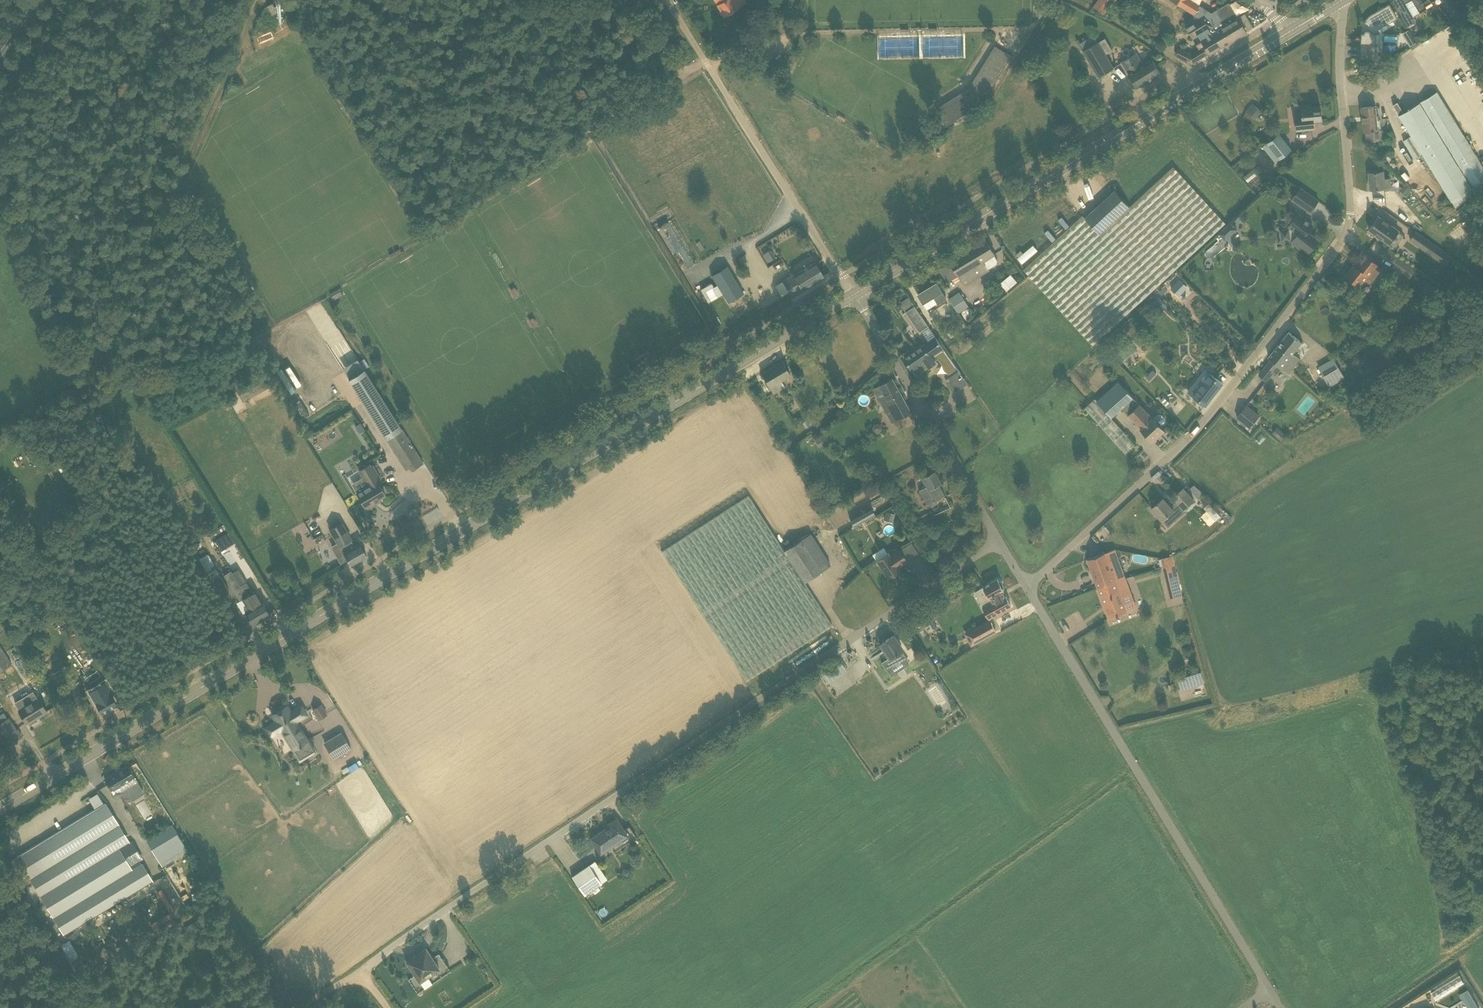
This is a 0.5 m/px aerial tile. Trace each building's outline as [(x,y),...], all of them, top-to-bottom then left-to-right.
[(718,4),(717,5),(724,15),(746,2),(745,0),(715,0),(718,4)] [(980,50),(980,49),(979,48),(979,46),(979,45),(979,43),(979,42),(980,40),(980,39),(981,38),(1005,0),(954,0),(951,4),(950,5),(949,6),(948,7),(947,7),(945,7),(944,7),(943,7),(942,7),(941,7),(940,6),(939,5),(936,0),(900,0),(930,51),(927,53),(947,85),(949,83),(958,98),(996,76),(980,50)] [(1104,13),(1114,0),(1097,0),(1093,5),(1104,13)] [(1196,12),(1201,4),(1195,0),(1176,0),(1196,12)] [(1400,0),(1393,0),(1409,26),(1416,22),(1416,20),(1414,16),(1406,2),(1404,3),(1402,3),(1400,0)] [(1402,3),(1404,3),(1406,2),(1414,16),(1427,8),(1425,5),(1432,2),(1431,0),(1400,0),(1402,3)] [(1218,22),(1212,25),(1212,26),(1224,45),(1247,31),(1238,17),(1229,2),(1216,10),(1222,19),(1218,21),(1218,22)] [(272,3),(267,6),(272,15),(278,12),(272,3)] [(1360,59),(1376,60),(1376,59),(1374,59),(1375,43),(1379,43),(1380,34),(1376,34),(1376,32),(1379,26),(1396,17),(1397,18),(1389,4),(1372,14),(1371,15),(1370,16),(1368,17),(1367,18),(1366,20),(1365,21),(1364,22),(1363,24),(1363,25),(1362,28),(1362,30),(1362,31),(1360,59)] [(1212,25),(1194,15),(1184,21),(1199,48),(1191,53),(1182,48),(1179,54),(1193,63),(1209,53),(1210,54),(1224,45),(1212,26),(1212,25)] [(1413,37),(1406,40),(1410,46),(1416,43),(1413,37)] [(1113,67),(1105,55),(1113,51),(1105,38),(1098,42),(1097,41),(1083,49),(1099,75),(1113,67)] [(1137,88),(1161,73),(1152,59),(1143,64),(1136,52),(1121,62),(1137,88)] [(1437,92),(1419,102),(1419,103),(1404,112),(1398,102),(1393,105),(1411,135),(1422,153),(1454,209),(1482,189),(1482,168),(1437,92)] [(1252,116),(1259,108),(1253,103),(1246,111),(1252,116)] [(1322,120),(1321,106),(1311,107),(1311,104),(1302,105),(1303,115),(1295,115),(1297,131),(1315,129),(1315,128),(1312,129),(1312,123),(1314,121),(1322,120)] [(1366,131),(1367,140),(1382,139),(1381,129),(1378,130),(1376,106),(1362,107),(1365,132),(1366,131)] [(1279,133),(1268,142),(1281,158),(1292,149),(1279,133)] [(1397,146),(1395,137),(1389,139),(1391,148),(1397,146)] [(1397,165),(1388,155),(1384,158),(1393,168),(1397,165)] [(1174,166),(1130,206),(1115,190),(1085,217),(1083,215),(1025,269),(1094,345),(1226,223),(1174,166)] [(1383,171),(1369,172),(1371,189),(1391,187),(1390,177),(1384,178),(1383,171)] [(1405,196),(1411,190),(1406,184),(1402,187),(1400,189),(1405,196)] [(1310,212),(1318,200),(1300,188),(1292,199),(1310,212)] [(1313,225),(1299,214),(1289,226),(1292,228),(1281,230),(1282,240),(1294,238),(1292,242),(1300,248),(1302,246),(1309,252),(1318,240),(1307,232),(1313,225)] [(1404,235),(1398,232),(1399,231),(1378,216),(1369,229),(1390,244),(1390,243),(1396,247),(1404,235)] [(1232,220),(1218,231),(1225,240),(1239,228),(1232,220)] [(1432,243),(1416,231),(1410,239),(1426,251),(1432,243)] [(940,268),(940,269),(948,282),(959,275),(964,284),(989,270),(988,268),(995,264),(997,258),(995,254),(986,240),(951,261),(940,268)] [(1018,257),(1022,262),(1037,250),(1033,245),(1018,257)] [(1379,255),(1394,264),(1399,255),(1385,246),(1379,255)] [(1447,264),(1452,257),(1447,253),(1441,259),(1447,264)] [(1352,279),(1351,281),(1358,287),(1365,278),(1370,282),(1382,268),(1365,255),(1357,266),(1355,265),(1347,275),(1352,279)] [(1399,255),(1394,264),(1392,266),(1410,278),(1417,267),(1399,255)] [(788,291),(790,295),(822,275),(813,261),(775,284),(782,295),(788,291)] [(727,265),(709,274),(713,281),(701,288),(708,301),(722,293),(727,302),(743,293),(727,265)] [(1011,273),(1000,282),(1006,290),(1017,281),(1011,273)] [(1187,287),(1180,280),(1171,288),(1179,296),(1187,287)] [(927,309),(937,303),(938,304),(947,299),(943,292),(937,282),(917,294),(923,304),(924,304),(927,309)] [(958,313),(969,306),(959,292),(949,299),(958,313)] [(1158,296),(1152,303),(1161,312),(1168,306),(1158,296)] [(904,308),(906,312),(915,306),(912,302),(904,308)] [(1302,342),(1289,332),(1278,346),(1290,356),(1285,362),(1294,369),(1301,360),(1293,353),(1302,342)] [(948,372),(944,375),(951,384),(963,376),(957,367),(956,367),(943,349),(936,338),(924,346),(904,358),(915,375),(928,366),(928,367),(935,363),(934,361),(938,359),(948,372)] [(258,371),(244,345),(236,350),(250,375),(242,380),(227,354),(219,359),(234,385),(228,388),(233,397),(240,394),(244,401),(269,387),(260,370),(258,371)] [(1259,375),(1266,380),(1274,371),(1279,365),(1290,374),(1294,369),(1285,362),(1290,356),(1278,346),(1269,357),(1272,359),(1259,375)] [(1342,375),(1338,368),(1333,359),(1319,366),(1328,384),(1343,377),(1342,375)] [(790,374),(782,361),(761,373),(774,393),(785,387),(781,380),(790,374)] [(1223,383),(1215,377),(1221,370),(1212,363),(1206,370),(1211,374),(1205,381),(1200,377),(1189,392),(1205,405),(1210,399),(1223,383)] [(423,463),(364,369),(348,379),(406,470),(410,467),(412,470),(423,463)] [(912,412),(893,378),(880,385),(886,394),(879,398),(893,423),(912,412)] [(1126,389),(1121,383),(1118,380),(1096,400),(1099,403),(1112,417),(1122,408),(1141,428),(1152,441),(1164,430),(1160,426),(1164,422),(1164,417),(1161,414),(1157,415),(1153,418),(1153,417),(1152,417),(1140,404),(1126,389)] [(1168,407),(1171,404),(1164,397),(1161,400),(1168,407)] [(1112,417),(1099,403),(1096,400),(1087,409),(1125,452),(1136,444),(1112,417)] [(1259,416),(1246,406),(1237,418),(1250,428),(1259,416)] [(806,428),(810,425),(807,419),(802,421),(806,428)] [(44,422),(32,428),(37,439),(49,433),(44,422)] [(359,433),(365,430),(360,423),(355,426),(359,433)] [(1277,427),(1273,433),(1281,440),(1286,435),(1277,427)] [(825,435),(815,440),(819,447),(828,442),(825,435)] [(370,466),(369,465),(361,469),(359,470),(367,484),(363,487),(363,488),(356,493),(366,509),(375,503),(374,501),(379,498),(385,494),(379,484),(381,483),(379,480),(380,479),(372,465),(370,466)] [(877,478),(883,474),(879,466),(872,469),(877,478)] [(944,482),(937,469),(922,477),(927,486),(920,490),(929,505),(945,496),(939,485),(944,482)] [(1191,489),(1198,497),(1203,492),(1195,485),(1191,489)] [(1194,500),(1183,488),(1174,497),(1168,503),(1163,498),(1152,508),(1163,520),(1174,510),(1180,504),(1184,509),(1194,500)] [(662,551),(746,681),(832,625),(804,582),(784,550),(748,495),(662,551)] [(1212,506),(1207,510),(1215,520),(1220,516),(1212,506)] [(871,508),(850,520),(853,526),(875,514),(871,508)] [(895,514),(886,511),(883,520),(892,523),(895,514)] [(300,541),(311,534),(304,522),(293,528),(300,541)] [(330,529),(339,545),(333,549),(341,562),(347,559),(351,566),(367,556),(359,543),(354,546),(341,523),(330,529)] [(227,531),(223,525),(208,534),(212,540),(227,531)] [(809,534),(784,550),(804,582),(830,565),(809,534)] [(35,552),(43,547),(36,535),(33,536),(27,540),(34,552),(35,552)] [(229,546),(222,535),(213,541),(220,551),(229,546)] [(53,549),(58,558),(65,554),(59,545),(53,549)] [(1098,588),(1126,578),(1115,549),(1106,552),(1087,559),(1098,588)] [(887,553),(876,560),(888,577),(899,570),(897,567),(906,560),(899,550),(889,556),(887,553)] [(199,559),(206,570),(207,569),(214,565),(215,565),(208,553),(201,558),(199,559)] [(1175,564),(1173,555),(1162,558),(1164,566),(1175,564)] [(1171,596),(1182,593),(1175,564),(1164,566),(1171,596)] [(282,580),(275,569),(267,574),(273,585),(282,580)] [(241,586),(231,570),(224,575),(239,601),(242,599),(249,610),(245,612),(253,625),(261,620),(247,596),(241,586)] [(221,576),(214,581),(221,593),(229,589),(221,576)] [(1131,593),(1126,578),(1098,588),(1109,618),(1127,611),(1122,596),(1131,593)] [(989,618),(1011,606),(1003,591),(1004,590),(1003,588),(1004,587),(1001,581),(999,582),(998,579),(979,589),(988,605),(983,607),(989,618)] [(258,604),(252,593),(246,583),(241,586),(247,596),(261,620),(270,615),(262,601),(258,604)] [(8,615),(17,609),(14,605),(5,610),(8,615)] [(28,627),(24,621),(18,625),(22,631),(28,627)] [(918,631),(924,640),(939,629),(934,621),(918,631)] [(981,639),(996,631),(992,622),(977,630),(981,639)] [(902,650),(893,635),(880,644),(889,657),(883,661),(881,662),(886,669),(888,668),(903,658),(899,652),(902,650)] [(11,663),(0,646),(0,671),(11,663)] [(842,664),(822,672),(825,679),(845,671),(842,664)] [(92,682),(101,676),(97,670),(88,676),(86,678),(89,683),(92,682)] [(1201,683),(1198,673),(1180,679),(1183,688),(1201,683)] [(92,695),(93,697),(88,700),(92,707),(97,704),(103,713),(116,704),(106,687),(92,695)] [(18,710),(26,723),(34,719),(47,712),(39,697),(18,710)] [(320,704),(312,708),(319,720),(326,715),(320,704)] [(277,721),(266,727),(271,735),(282,729),(284,733),(298,725),(295,720),(306,714),(301,706),(291,713),(287,706),(273,714),(277,721)] [(22,736),(17,729),(16,730),(8,718),(0,724),(0,735),(7,746),(22,736)] [(337,725),(319,736),(327,748),(344,737),(337,725)] [(116,796),(123,791),(126,796),(141,788),(127,765),(105,778),(116,796)] [(64,936),(154,881),(144,864),(147,862),(133,840),(113,852),(109,846),(129,834),(113,808),(21,863),(38,891),(41,889),(57,917),(54,919),(64,936)] [(591,838),(600,853),(612,845),(615,851),(637,837),(630,826),(624,830),(616,818),(608,824),(609,826),(591,838)] [(162,866),(187,849),(171,824),(146,841),(162,866)] [(606,879),(594,861),(572,876),(584,895),(606,879)] [(162,888),(157,891),(165,905),(170,903),(162,888)] [(70,935),(57,943),(75,971),(76,971),(80,978),(104,964),(99,957),(95,960),(82,939),(75,944),(70,935)] [(109,950),(104,947),(100,954),(106,957),(109,950)] [(426,948),(406,961),(415,975),(408,979),(417,992),(450,970),(439,953),(432,958),(426,948)] [(1460,994),(1468,1007),(1479,1007),(1468,989),(1460,994)]
